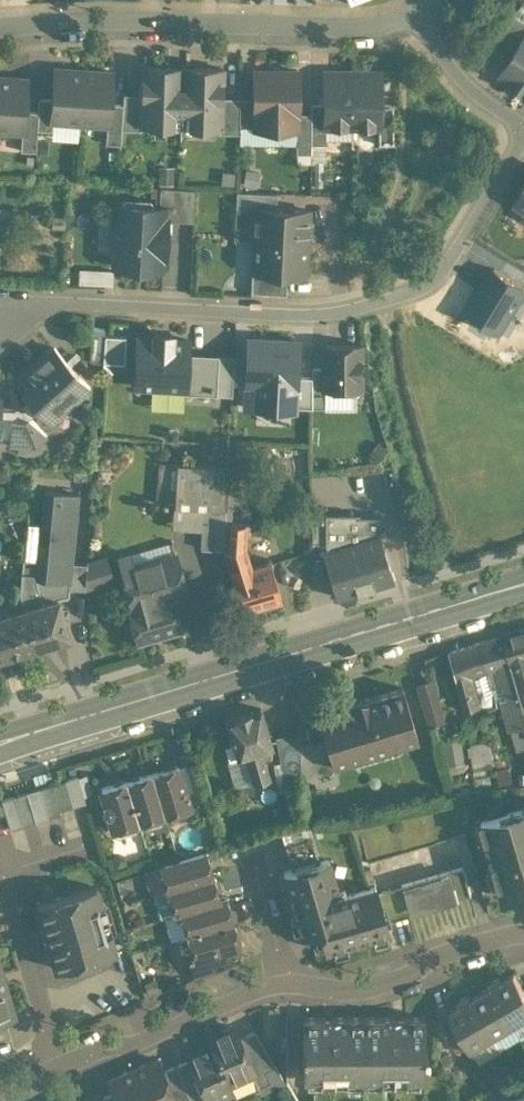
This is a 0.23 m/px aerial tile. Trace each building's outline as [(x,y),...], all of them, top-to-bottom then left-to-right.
[(489,43),(511,57),(523,37),(523,18),(515,13),(489,43)] [(511,57),(502,73),(514,80),(513,82),(523,89),(523,37),(511,57)] [(183,65),(143,64),(142,93),(141,124),(142,124),(181,125),(183,65)] [(223,67),(183,65),(181,125),(220,127),(221,127),(222,95),(223,67)] [(84,68),(55,66),(52,98),(51,119),(52,120),(80,121),(84,68)] [(112,70),(84,68),(80,121),(107,123),(109,124),(110,102),(112,70)] [(275,127),(276,69),(254,69),(254,96),(254,124),(254,127),(275,127)] [(276,69),(275,127),(296,127),(298,127),(298,111),(298,69),(276,69)] [(352,72),(325,72),(325,103),(325,125),(326,125),(352,125),(352,72)] [(380,72),(352,72),(352,125),(379,125),(380,125),(380,103),(380,72)] [(0,75),(0,129),(22,130),(23,130),(25,109),(27,77),(0,75)] [(142,93),(124,92),(123,103),(124,103),(122,128),(142,128),(142,124),(141,124),(142,93)] [(239,96),(222,95),(221,127),(220,127),(219,131),(240,132),(240,124),(239,124),(239,96)] [(254,96),(239,96),(239,124),(240,124),(254,124),(254,96)] [(52,98),(39,97),(38,110),(37,128),(52,129),(52,120),(51,119),(52,98)] [(123,103),(110,102),(109,124),(107,123),(106,142),(121,143),(122,128),(124,103),(123,103)] [(326,143),(326,125),(325,125),(325,103),(311,103),(311,111),(311,143),(326,143)] [(393,143),(393,103),(380,103),(380,125),(379,125),(379,143),(393,143)] [(38,110),(25,109),(23,130),(22,130),(21,149),(36,150),(37,128),(38,110)] [(311,143),(311,111),(298,111),(298,127),(296,127),(296,152),(311,152),(311,143)] [(311,143),(311,152),(326,152),(326,143),(311,143)] [(511,199),(523,207),(519,215),(523,218),(523,178),(511,199)] [(195,187),(160,185),(159,205),(164,205),(163,217),(167,217),(167,218),(193,219),(195,187)] [(255,206),(291,208),(292,192),(239,189),(239,205),(255,206)] [(159,205),(118,203),(117,216),(114,216),(112,250),(115,251),(114,264),(161,267),(161,255),(165,256),(167,218),(167,217),(163,217),(164,205),(159,205)] [(254,239),(307,242),(309,209),(291,208),(255,206),(254,239)] [(307,242),(254,239),(252,270),(287,272),(305,273),(307,242)] [(498,331),(523,290),(523,282),(492,261),(462,308),(498,331)] [(78,279),(111,280),(112,266),(78,265),(78,279)] [(287,272),(252,270),(251,290),(286,292),(287,272)] [(172,337),(173,332),(154,332),(154,336),(137,335),(135,384),(186,387),(188,338),(172,337)] [(360,342),(325,342),(325,388),(360,388),(360,342)] [(19,376),(29,387),(24,392),(30,398),(22,406),(0,405),(1,396),(0,396),(0,414),(10,414),(9,442),(35,443),(46,432),(28,412),(36,405),(50,420),(90,384),(54,345),(19,376)] [(177,462),(165,461),(162,499),(174,500),(177,462)] [(229,465),(177,462),(174,500),(174,504),(203,506),(226,507),(229,465)] [(38,569),(37,574),(51,574),(71,576),(73,561),(80,489),(46,487),(43,521),(50,523),(49,538),(41,538),(38,569)] [(371,505),(354,509),(356,524),(361,538),(379,532),(371,505)] [(226,507),(203,506),(201,546),(223,548),(224,548),(226,520),(226,507)] [(346,514),(315,524),(323,549),(353,540),(346,520),(348,519),(346,514)] [(270,561),(252,566),(246,545),(247,521),(226,520),(224,548),(223,548),(242,612),(282,600),(270,561)] [(323,549),(337,595),(393,578),(379,532),(361,538),(353,540),(323,549)] [(140,563),(161,634),(179,629),(183,628),(173,595),(187,592),(176,552),(140,563)] [(86,567),(85,586),(112,576),(106,556),(87,562),(86,567)] [(86,567),(87,562),(73,561),(71,576),(51,574),(57,596),(58,596),(69,592),(71,584),(85,586),(86,567)] [(161,634),(140,563),(121,568),(132,605),(127,606),(137,642),(141,641),(141,640),(161,634)] [(51,574),(37,574),(38,569),(25,568),(23,571),(21,589),(20,593),(24,606),(35,644),(69,634),(61,606),(58,596),(57,596),(51,574)] [(21,589),(10,591),(15,609),(24,606),(20,593),(21,589)] [(35,644),(24,606),(15,609),(0,613),(0,655),(35,644)] [(504,633),(504,634),(503,634),(512,664),(523,708),(523,627),(504,633)] [(481,641),(489,671),(493,687),(506,684),(510,696),(503,698),(511,725),(519,751),(523,749),(523,708),(512,664),(503,634),(481,641)] [(481,641),(448,651),(464,710),(481,705),(473,676),(489,671),(481,641)] [(433,675),(417,679),(429,722),(445,718),(433,675)] [(370,696),(351,702),(318,712),(325,738),(333,763),(334,763),(418,738),(403,687),(370,696)] [(260,707),(226,718),(238,756),(246,754),(254,782),(270,777),(264,758),(271,756),(272,746),(260,707)] [(303,726),(276,735),(284,782),(299,779),(302,745),(303,726)] [(445,738),(451,764),(466,760),(460,735),(445,738)] [(325,738),(302,745),(299,779),(315,780),(317,787),(339,780),(334,763),(333,763),(325,738)] [(490,741),(471,744),(474,765),(494,762),(490,741)] [(178,763),(152,771),(165,813),(190,806),(178,763)] [(152,771),(127,779),(139,821),(165,813),(152,771)] [(78,775),(65,779),(73,804),(86,800),(78,775)] [(65,779),(52,782),(60,808),(73,804),(65,779)] [(127,779),(101,786),(106,801),(103,806),(104,811),(109,814),(114,829),(139,821),(127,779)] [(52,782),(40,786),(48,816),(61,812),(60,808),(52,782)] [(40,786),(27,790),(36,820),(48,816),(40,786)] [(27,790),(14,794),(23,824),(36,820),(27,790)] [(23,824),(14,794),(1,798),(10,827),(23,824)] [(459,804),(360,833),(375,884),(377,892),(452,871),(464,868),(478,916),(489,912),(466,832),(467,832),(459,804)] [(482,819),(483,821),(477,823),(481,837),(487,835),(495,862),(489,864),(495,883),(500,881),(505,896),(523,890),(523,807),(482,819)] [(308,820),(281,829),(292,867),(319,859),(308,820)] [(207,851),(160,865),(167,888),(214,874),(207,851)] [(292,867),(283,870),(284,873),(278,875),(282,888),(288,886),(296,913),(290,915),(293,928),(300,926),(301,931),(310,928),(314,943),(324,940),(326,947),(333,945),(335,951),(347,947),(346,941),(372,933),(374,940),(387,936),(385,930),(388,929),(377,892),(375,884),(346,892),(345,887),(338,889),(328,857),(319,859),(292,867)] [(452,871),(402,886),(410,913),(459,899),(452,871)] [(214,874),(167,888),(174,912),(180,910),(220,898),(221,897),(214,874)] [(96,885),(37,902),(55,966),(115,949),(96,885)] [(220,898),(180,910),(187,933),(234,919),(227,896),(221,897),(220,898)] [(234,919),(187,933),(193,955),(194,957),(228,947),(240,943),(234,919)] [(228,947),(194,957),(193,955),(189,956),(195,975),(231,960),(228,947)] [(13,1011),(0,965),(0,1015),(13,1011)] [(503,977),(501,974),(490,981),(492,984),(493,984),(515,1022),(523,1017),(523,986),(515,970),(503,977)] [(515,1022),(493,984),(492,984),(472,996),(471,996),(494,1034),(515,1022)] [(494,1034),(471,996),(472,996),(470,992),(459,999),(461,1002),(449,1009),(456,1020),(469,1043),(472,1047),(494,1034)] [(362,1015),(362,1077),(424,1077),(424,1051),(426,1051),(426,1047),(424,1047),(424,1014),(362,1015)] [(362,1077),(362,1015),(303,1015),(303,1047),(301,1047),(301,1051),(303,1051),(303,1077),(362,1077)] [(469,1043),(456,1020),(444,1027),(458,1050),(469,1043)] [(276,1065),(255,1029),(238,1036),(233,1024),(208,1035),(211,1043),(212,1043),(229,1081),(230,1081),(252,1071),(258,1086),(270,1080),(265,1069),(276,1065)] [(211,1043),(188,1053),(189,1057),(175,1064),(191,1100),(205,1094),(208,1100),(233,1089),(230,1081),(229,1081),(212,1043),(211,1043)] [(133,1067),(148,1100),(177,1100),(163,1069),(158,1057),(133,1067)] [(163,1069),(177,1100),(190,1100),(191,1100),(175,1064),(163,1069)] [(133,1067),(109,1078),(114,1090),(119,1100),(148,1100),(133,1067)] [(478,1095),(482,1100),(497,1100),(490,1088),(478,1095)] [(114,1090),(102,1095),(104,1100),(119,1100),(114,1090)] [(506,1100),(523,1100),(523,1090),(506,1100)]
